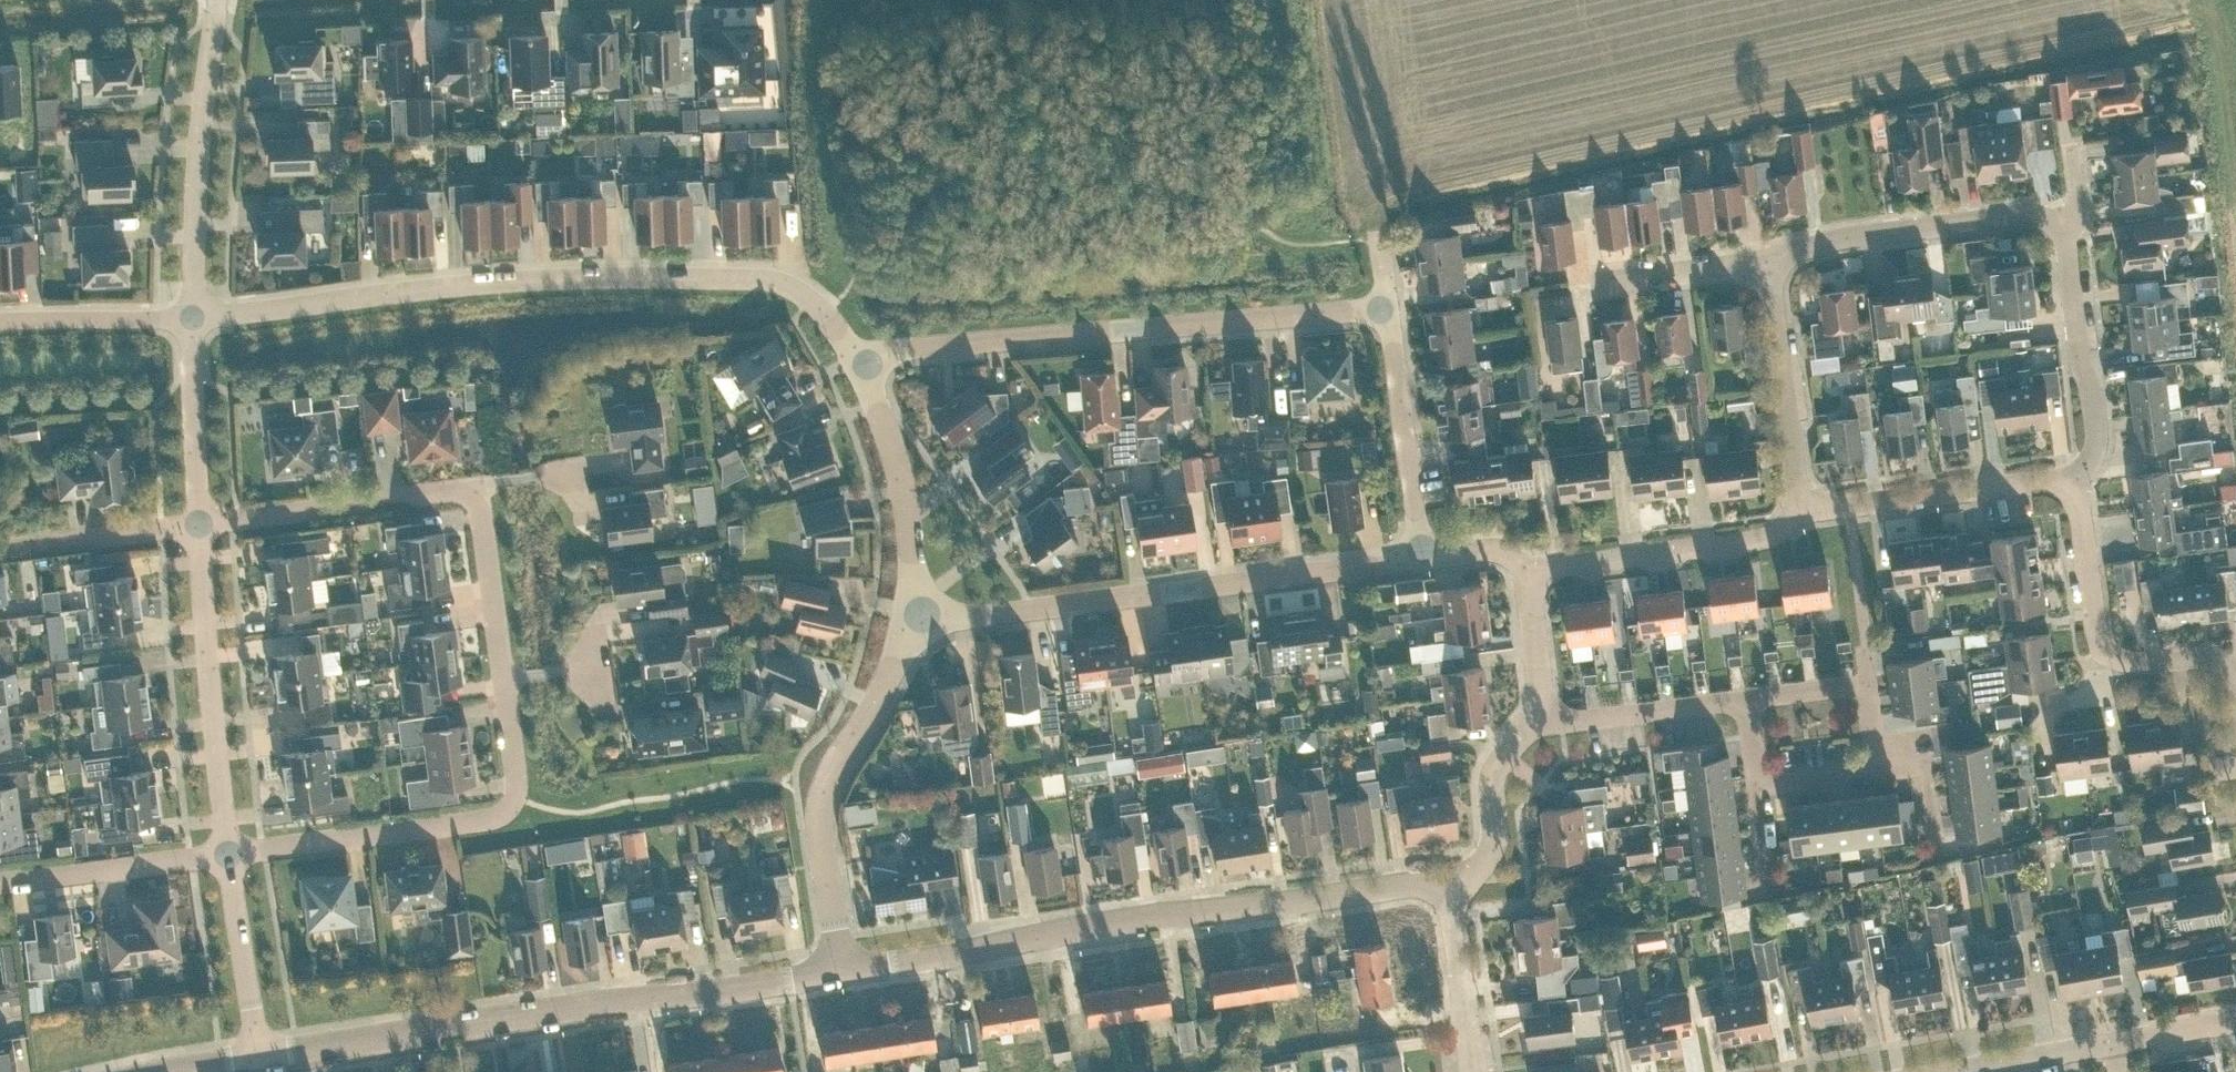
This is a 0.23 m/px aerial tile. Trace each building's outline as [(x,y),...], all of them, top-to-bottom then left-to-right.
[(340,43),(358,42),(358,23),(339,24),(340,43)] [(723,48),(702,49),(704,92),(727,91),(730,91),(761,90),(764,90),(764,83),(762,29),(752,29),(751,27),(733,28),(732,30),(723,30),(723,48)] [(677,63),(676,30),(641,31),(643,81),(665,80),(665,90),(677,90),(677,93),(692,93),(691,62),(677,63)] [(616,83),(614,31),(580,32),(581,58),(567,58),(568,90),(582,90),(582,84),(616,83)] [(532,108),(565,106),(563,74),(547,75),(546,34),(511,35),(513,84),(531,83),(532,108)] [(412,38),(388,39),(387,36),(375,36),(376,52),(362,53),(363,77),(373,77),(373,86),(418,84),(417,68),(413,68),(412,38)] [(483,88),(482,37),(448,38),(449,54),(433,55),(434,82),(450,81),(450,89),(483,88)] [(321,41),(313,41),(313,38),(297,39),(297,41),(274,42),(275,55),(271,55),(272,78),(306,77),(307,102),(334,101),(333,73),(325,73),(324,43),(321,43),(321,41)] [(80,80),(81,105),(108,103),(108,92),(141,90),(139,67),(137,67),(136,54),(113,55),(113,53),(96,54),(96,56),(98,79),(80,80)] [(0,65),(0,109),(17,108),(15,64),(0,65)] [(2127,82),(2125,67),(2066,75),(2067,80),(2050,82),(2055,117),(2072,114),(2069,94),(2097,90),(2100,113),(2141,107),(2138,81),(2127,82)] [(432,130),(430,95),(403,96),(405,132),(432,130)] [(36,97),(37,126),(58,125),(57,96),(36,97)] [(1943,164),(1937,114),(1935,100),(1906,105),(1911,147),(1893,149),(1898,188),(1929,185),(1927,166),(1943,164)] [(698,108),(698,130),(717,130),(716,108),(698,108)] [(535,133),(561,132),(561,111),(535,112),(535,133)] [(629,111),(613,111),(614,130),(630,129),(629,111)] [(2146,127),(2159,125),(2158,114),(2144,116),(2146,127)] [(2025,150),(2038,148),(2034,117),(1996,121),(2003,176),(2027,173),(2025,150)] [(312,148),(329,148),(328,118),(297,119),(297,134),(263,135),(264,159),(268,159),(268,172),(290,171),(290,173),(306,173),(306,170),(312,170),(312,148)] [(1884,121),(1871,123),(1874,141),(1886,139),(1884,121)] [(1978,179),(2003,176),(1996,121),(1958,126),(1960,140),(1946,141),(1948,158),(1976,155),(1978,179)] [(56,138),(55,126),(37,127),(38,139),(56,138)] [(1797,166),(1814,164),(1810,129),(1793,131),(1797,166)] [(719,130),(703,130),(704,158),(720,158),(719,130)] [(761,130),(747,130),(748,145),(761,144),(761,130)] [(2191,158),(2187,130),(2153,135),(2157,163),(2191,158)] [(613,152),(612,135),(593,136),(594,153),(613,152)] [(1772,152),(1770,136),(1756,138),(1758,154),(1772,152)] [(132,161),(113,162),(112,137),(74,139),(75,167),(81,167),(82,197),(86,197),(86,199),(130,197),(130,185),(133,185),(132,161)] [(636,138),(620,138),(620,152),(636,152),(636,149),(636,138)] [(549,139),(531,140),(532,153),(549,152),(549,139)] [(443,158),(442,140),(428,141),(429,158),(443,158)] [(466,151),(465,140),(447,141),(448,152),(466,151)] [(1693,159),(1692,153),(1687,150),(1681,150),(1678,155),(1679,161),(1683,165),(1689,164),(1693,159)] [(2114,179),(2155,174),(2152,150),(2111,155),(2114,179)] [(1801,171),(1771,175),(1769,159),(1754,161),(1758,189),(1771,187),(1775,214),(1806,210),(1801,171)] [(1682,190),(1680,172),(1679,163),(1664,165),(1666,178),(1669,200),(1682,199),(1686,230),(1716,226),(1711,186),(1682,190)] [(1711,186),(1716,226),(1746,222),(1742,191),(1755,190),(1752,163),(1738,165),(1740,182),(1711,186)] [(14,170),(15,186),(35,185),(34,169),(14,170)] [(2172,189),(2156,184),(2155,174),(2114,179),(2117,204),(2162,198),(2164,214),(2204,209),(2202,195),(2193,196),(2193,192),(2173,195),(2172,189)] [(777,204),(788,204),(787,177),(763,178),(763,193),(748,194),(749,240),(778,239),(777,204)] [(575,196),(576,239),(587,239),(587,243),(600,242),(600,238),(603,238),(602,205),(615,205),(614,178),(590,179),(590,195),(575,196)] [(1669,205),(1669,200),(1666,178),(1652,180),(1652,184),(1639,186),(1641,200),(1625,202),(1630,241),(1660,237),(1657,207),(1669,205)] [(691,203),(701,203),(701,179),(676,180),(676,192),(661,192),(663,238),(692,237),(691,203)] [(576,239),(575,196),(559,196),(559,180),(534,181),(535,207),(548,207),(550,240),(576,239)] [(748,194),(732,194),(732,180),(707,180),(708,207),(719,206),(720,241),(749,240),(748,194)] [(504,198),(489,199),(490,242),(517,241),(516,208),(529,208),(528,181),(504,182),(504,198)] [(661,192),(646,193),(645,181),(621,182),(622,206),(632,205),(633,240),(663,238),(661,192)] [(490,242),(489,199),(473,200),(473,183),(448,184),(449,211),(462,210),(464,243),(490,242)] [(1579,189),(1580,189),(1579,187),(1564,189),(1569,220),(1539,224),(1544,264),(1575,259),(1571,229),(1584,227),(1582,216),(1579,189)] [(1630,241),(1625,202),(1596,205),(1593,188),(1580,189),(1579,189),(1582,216),(1596,214),(1600,245),(1630,241)] [(402,207),(404,250),(415,250),(415,253),(428,253),(428,249),(431,249),(429,216),(443,216),(441,189),(417,190),(418,206),(402,207)] [(404,250),(402,207),(387,207),(386,191),(362,192),(363,218),(376,218),(377,251),(404,250)] [(330,211),(354,210),(354,196),(329,196),(330,211)] [(1509,205),(1504,201),(1498,202),(1495,206),(1495,212),(1500,216),(1506,215),(1510,211),(1509,205)] [(279,230),(257,231),(258,250),(262,250),(262,262),(283,261),(283,265),(298,265),(298,261),(304,261),(303,231),(323,230),(322,207),(275,208),(276,223),(279,223),(279,230)] [(1533,210),(1520,212),(1521,227),(1534,225),(1533,210)] [(1477,227),(1475,212),(1444,216),(1446,231),(1477,227)] [(2204,215),(2186,217),(2188,232),(2188,233),(2206,231),(2204,215)] [(2161,244),(2189,240),(2188,232),(2186,217),(2133,223),(2135,236),(2121,238),(2125,269),(2163,264),(2161,244)] [(0,224),(0,285),(24,284),(24,270),(36,269),(35,256),(34,237),(33,237),(33,222),(0,224)] [(128,246),(108,247),(107,222),(71,224),(72,243),(81,242),(81,248),(79,248),(81,284),(126,282),(126,269),(129,269),(128,246)] [(44,230),(45,253),(62,253),(61,247),(60,229),(44,230)] [(1418,265),(1462,259),(1458,233),(1414,239),(1418,265)] [(2011,235),(1999,236),(2000,248),(2012,247),(2011,235)] [(1515,265),(1525,264),(1524,252),(1502,255),(1503,266),(1515,265)] [(1988,292),(2033,287),(2030,264),(1999,268),(1998,254),(1970,257),(1972,281),(1987,279),(1988,292)] [(1421,290),(1465,285),(1462,259),(1418,265),(1421,290)] [(1525,264),(1515,265),(1517,275),(1518,287),(1518,289),(1529,288),(1526,263),(1525,264)] [(1950,295),(1934,298),(1930,271),(1907,274),(1912,318),(1925,317),(1927,332),(1951,329),(1950,319),(1953,319),(1950,295)] [(1899,320),(1912,318),(1907,274),(1883,277),(1885,293),(1872,294),(1880,358),(1895,356),(1892,337),(1902,335),(1899,320)] [(1518,287),(1517,275),(1504,276),(1504,278),(1491,279),(1492,292),(1505,291),(1505,288),(1518,287)] [(2176,318),(2175,305),(2189,303),(2186,279),(2158,283),(2160,297),(2128,300),(2131,323),(2176,318)] [(2005,314),(2036,310),(2033,287),(1988,292),(1990,305),(1975,307),(1976,317),(1963,318),(1965,332),(2006,328),(2005,314)] [(1841,329),(1857,327),(1852,288),(1821,292),(1825,321),(1811,323),(1816,357),(1844,353),(1841,329)] [(1499,306),(1497,293),(1475,296),(1477,309),(1499,306)] [(1747,365),(1761,363),(1757,332),(1744,334),(1740,305),(1709,308),(1714,347),(1744,343),(1747,365)] [(1428,338),(1472,332),(1468,307),(1424,312),(1428,338)] [(1660,354),(1691,350),(1686,311),(1655,315),(1660,354)] [(1582,355),(1577,316),(1546,320),(1553,373),(1583,369),(1582,355)] [(1613,360),(1638,357),(1633,318),(1602,322),(1604,335),(1594,337),(1599,376),(1604,376),(1609,373),(1612,369),(1613,364),(1613,360)] [(2165,343),(2167,356),(2195,353),(2192,329),(2178,331),(2176,318),(2131,323),(2134,346),(2165,343)] [(2030,343),(2028,328),(2009,331),(2011,346),(2030,343)] [(1461,360),(1475,358),(1472,332),(1428,338),(1431,364),(1461,360)] [(782,374),(789,369),(771,339),(730,364),(735,373),(730,376),(738,389),(743,386),(748,395),(755,390),(771,416),(798,400),(782,374)] [(2029,367),(2027,349),(2016,350),(2018,368),(2029,367)] [(1288,388),(1290,414),(1307,413),(1306,400),(1337,397),(1337,390),(1350,389),(1347,351),(1302,355),(1304,386),(1288,388)] [(1475,358),(1461,360),(1463,371),(1490,368),(1489,363),(1481,364),(1480,360),(1480,357),(1475,358)] [(1979,359),(1981,374),(1999,372),(1997,357),(1979,359)] [(1260,359),(1231,361),(1232,379),(1229,380),(1232,413),(1245,412),(1246,428),(1255,428),(1254,420),(1266,420),(1265,410),(1268,410),(1265,377),(1262,377),(1260,359)] [(2133,414),(2169,409),(2165,383),(2178,381),(2175,360),(2145,364),(2146,376),(2128,379),(2133,414)] [(1539,395),(1535,363),(1518,365),(1521,397),(1539,395)] [(1895,390),(1918,388),(1915,363),(1892,366),(1895,390)] [(1154,416),(1192,413),(1190,395),(1186,396),(1184,365),(1151,368),(1153,398),(1133,400),(1135,415),(1134,415),(1135,435),(1155,434),(1154,416)] [(1840,368),(1825,370),(1827,381),(1842,379),(1840,368)] [(1689,371),(1693,400),(1709,398),(1705,369),(1689,371)] [(2046,395),(2061,394),(2057,369),(2032,372),(2034,387),(2020,388),(2024,427),(2050,423),(2046,395)] [(1640,403),(1654,401),(1650,370),(1636,372),(1640,403)] [(1134,415),(1133,415),(1133,413),(1118,415),(1116,401),(1115,401),(1112,371),(1079,374),(1084,429),(1112,427),(1113,441),(1107,441),(1108,462),(1137,460),(1135,435),(1134,415)] [(1978,413),(1974,386),(1973,374),(1956,376),(1958,388),(1952,389),(1952,387),(1936,389),(1938,405),(1937,405),(1943,446),(1969,443),(1965,415),(1978,413)] [(2024,427),(2020,388),(2006,390),(2004,376),(1978,379),(1982,404),(1995,402),(1999,430),(2024,427)] [(1587,410),(1602,408),(1598,377),(1584,379),(1587,410)] [(1228,380),(1209,381),(1210,399),(1229,397),(1228,380)] [(1481,406),(1478,380),(1468,382),(1434,386),(1437,412),(1481,406)] [(988,433),(1007,419),(1005,392),(979,393),(971,383),(940,406),(930,407),(931,413),(928,415),(931,419),(932,429),(939,429),(949,444),(979,422),(988,433)] [(402,397),(417,395),(415,384),(400,386),(402,397)] [(358,403),(357,391),(336,393),(337,405),(358,403)] [(367,432),(398,428),(393,391),(362,394),(367,432)] [(1755,406),(1753,391),(1726,394),(1728,409),(1755,406)] [(1860,429),(1873,427),(1868,391),(1844,394),(1848,417),(1832,419),(1837,460),(1864,457),(1860,429)] [(1913,422),(1926,420),(1922,393),(1898,396),(1900,410),(1885,412),(1890,453),(1916,450),(1913,422)] [(1709,430),(1705,400),(1690,402),(1693,432),(1709,430)] [(656,401),(608,408),(613,445),(629,443),(632,469),(661,466),(657,439),(661,439),(656,401)] [(1522,413),(1520,401),(1501,403),(1502,416),(1522,413)] [(1685,403),(1676,404),(1678,419),(1687,418),(1685,403)] [(1441,437),(1451,436),(1453,451),(1470,448),(1471,457),(1454,459),(1460,503),(1486,500),(1511,497),(1505,453),(1488,455),(1485,431),(1481,406),(1437,412),(1441,437)] [(2170,417),(2181,416),(2180,407),(2169,409),(2133,414),(2138,449),(2174,444),(2170,417)] [(300,412),(300,413),(302,425),(268,429),(272,457),(269,458),(271,478),(291,475),(290,472),(318,468),(315,444),(337,441),(333,408),(311,411),(300,412)] [(405,415),(410,458),(436,455),(436,457),(455,455),(453,435),(450,436),(447,410),(405,415)] [(1616,425),(1629,423),(1627,410),(1615,411),(1616,425)] [(39,437),(36,418),(7,422),(9,441),(39,437)] [(1287,418),(1266,420),(1254,420),(1255,428),(1256,448),(1289,445),(1287,418)] [(836,471),(825,441),(812,446),(804,423),(775,434),(783,457),(781,458),(792,488),(836,471)] [(1019,463),(1032,454),(1013,427),(978,452),(985,463),(971,474),(980,486),(979,490),(986,499),(990,500),(992,502),(1028,475),(1019,463)] [(740,457),(730,434),(710,444),(721,466),(740,457)] [(2180,456),(2212,451),(2210,437),(2178,441),(2180,456)] [(56,464),(60,496),(92,492),(93,503),(130,498),(128,479),(130,479),(133,475),(132,466),(128,463),(126,463),(124,444),(86,449),(88,460),(56,464)] [(1074,447),(1060,456),(1070,469),(1083,459),(1074,447)] [(1735,494),(1761,491),(1756,447),(1730,451),(1735,494)] [(1311,466),(1309,448),(1294,450),(1296,468),(1311,466)] [(1661,495),(1687,492),(1682,448),(1656,451),(1661,495)] [(2231,448),(2212,451),(2214,465),(2233,463),(2231,448)] [(1511,497),(1536,493),(1531,449),(1505,453),(1511,497)] [(1587,496),(1613,493),(1607,449),(1582,452),(1587,496)] [(1635,498),(1661,495),(1656,451),(1630,454),(1635,498)] [(1710,498),(1735,494),(1730,451),(1705,454),(1710,498)] [(2171,471),(2214,465),(2212,451),(2180,456),(2169,457),(2171,471)] [(1561,499),(1587,496),(1582,452),(1556,455),(1561,499)] [(706,472),(704,454),(682,457),(684,475),(706,472)] [(1218,467),(1216,454),(1202,456),(1204,469),(1218,467)] [(1204,487),(1199,455),(1180,458),(1185,490),(1204,487)] [(1289,471),(1288,457),(1275,458),(1276,472),(1289,471)] [(1171,466),(1170,459),(1157,461),(1159,473),(1166,472),(1171,466)] [(2135,510),(2171,505),(2182,504),(2181,495),(2170,497),(2166,470),(2130,475),(2135,510)] [(1276,512),(1289,510),(1284,477),(1261,480),(1263,492),(1249,494),(1255,539),(1279,535),(1276,512)] [(1331,528),(1361,524),(1355,477),(1324,482),(1331,528)] [(1255,539),(1249,494),(1235,496),(1233,479),(1209,482),(1215,521),(1227,519),(1231,542),(1255,539)] [(691,482),(693,501),(713,499),(711,480),(691,482)] [(1063,515),(1057,507),(1064,506),(1065,511),(1090,509),(1087,485),(1062,487),(1063,494),(1049,496),(1048,494),(1022,513),(1036,532),(1031,537),(1021,543),(1028,552),(1027,560),(1035,561),(1041,570),(1053,561),(1054,563),(1064,556),(1063,555),(1077,544),(1058,518),(1063,515)] [(666,514),(662,487),(627,491),(629,504),(604,507),(608,543),(651,537),(648,516),(666,514)] [(2226,488),(2227,497),(2235,496),(2235,487),(2226,488)] [(1167,551),(1161,506),(1160,496),(1133,499),(1132,492),(1118,494),(1123,527),(1136,525),(1140,555),(1167,551)] [(849,516),(845,517),(840,495),(797,506),(803,529),(812,526),(814,554),(851,552),(849,516)] [(1167,551),(1195,547),(1189,502),(1161,506),(1167,551)] [(2135,510),(2140,545),(2157,542),(2159,555),(2227,546),(2235,545),(2235,524),(2225,526),(2225,525),(2174,531),(2171,505),(2135,510)] [(714,534),(712,507),(698,508),(700,535),(714,534)] [(398,566),(445,560),(441,532),(412,536),(410,523),(383,526),(386,551),(396,549),(398,566)] [(741,523),(727,524),(728,551),(743,550),(741,523)] [(1946,579),(1972,575),(1996,572),(1998,589),(2042,583),(2039,558),(2035,533),(1991,538),(1993,555),(1985,556),(1983,540),(1967,542),(1966,531),(1940,535),(1946,579)] [(1921,582),(1946,579),(1940,535),(1915,538),(1921,582)] [(309,578),(309,579),(317,578),(313,552),(327,551),(325,536),(290,541),(292,555),(263,559),(264,568),(266,583),(309,578)] [(1896,585),(1921,582),(1915,538),(1890,541),(1896,585)] [(719,559),(717,545),(704,546),(705,560),(719,559)] [(2227,546),(2229,564),(2235,563),(2235,545),(2227,546)] [(99,560),(98,551),(88,552),(89,561),(99,560)] [(2131,559),(2112,562),(2115,579),(2116,590),(2135,587),(2133,577),(2131,559)] [(445,560),(398,566),(400,582),(386,584),(389,608),(420,604),(419,591),(448,587),(445,560)] [(680,561),(658,564),(612,570),(616,605),(647,601),(649,617),(685,612),(683,592),(681,581),(685,577),(683,566),(680,564),(680,561)] [(1827,564),(1804,567),(1809,607),(1832,604),(1827,564)] [(134,575),(105,579),(103,565),(73,569),(75,583),(84,582),(87,607),(138,600),(136,585),(134,575)] [(1809,607),(1804,567),(1781,570),(1786,610),(1809,607)] [(2235,607),(2235,576),(2235,568),(2216,571),(2218,582),(2189,586),(2194,622),(2229,617),(2227,608),(2235,607)] [(1731,576),(1736,616),(1759,613),(1754,574),(1731,576)] [(1424,597),(1422,576),(1392,580),(1394,601),(1424,597)] [(1714,619),(1736,616),(1731,576),(1709,579),(1714,619)] [(2194,622),(2189,586),(2162,589),(2161,577),(2140,580),(2144,610),(2156,608),(2159,626),(2194,622)] [(312,602),(309,579),(309,578),(266,583),(268,599),(268,598),(269,608),(312,602)] [(823,603),(826,590),(785,580),(780,604),(799,608),(795,628),(835,637),(833,646),(834,646),(843,607),(823,603)] [(2001,615),(2045,609),(2042,583),(1998,589),(2001,615)] [(1444,615),(1483,610),(1480,585),(1427,591),(1428,603),(1443,601),(1444,615)] [(1660,592),(1666,631),(1688,628),(1683,588),(1660,592)] [(1660,592),(1637,595),(1642,635),(1666,631),(1660,592)] [(1610,598),(1587,601),(1592,641),(1615,637),(1610,598)] [(361,616),(359,599),(329,603),(331,620),(361,616)] [(138,600),(87,607),(90,631),(81,632),(83,647),(113,643),(111,628),(141,625),(140,615),(138,600)] [(1569,644),(1592,641),(1587,601),(1564,604),(1569,644)] [(364,608),(365,615),(378,613),(377,606),(364,608)] [(1927,628),(1924,606),(1910,608),(1913,629),(1927,628)] [(728,631),(724,607),(691,612),(694,632),(694,636),(711,633),(728,631)] [(1336,624),(1322,626),(1320,608),(1292,612),(1299,659),(1315,657),(1316,667),(1341,663),(1336,624)] [(1433,643),(1486,636),(1483,610),(1444,615),(1446,629),(1432,631),(1433,643)] [(1699,612),(1700,623),(1710,622),(1709,611),(1699,612)] [(1283,661),(1299,659),(1292,612),(1265,616),(1269,646),(1256,647),(1259,674),(1284,671),(1283,661)] [(378,615),(365,617),(367,629),(371,628),(379,621),(378,615)] [(1347,632),(1358,630),(1357,619),(1346,621),(1347,632)] [(1967,630),(1965,619),(1951,621),(1953,632),(1967,630)] [(363,634),(361,620),(347,622),(349,636),(363,634)] [(457,657),(453,629),(424,633),(422,620),(396,623),(399,647),(409,646),(411,663),(457,657)] [(1226,639),(1224,624),(1211,626),(1210,623),(1194,626),(1201,675),(1230,671),(1231,675),(1250,672),(1245,636),(1226,639)] [(1367,625),(1369,639),(1382,637),(1380,623),(1367,625)] [(1173,680),(1201,675),(1194,626),(1178,628),(1178,631),(1165,633),(1167,647),(1149,650),(1155,696),(1169,694),(1168,684),(1173,683),(1173,680)] [(1985,630),(1964,633),(1965,645),(1987,642),(1985,630)] [(317,674),(319,674),(316,652),(316,650),(320,650),(317,632),(300,634),(302,652),(272,656),(273,666),(272,666),(274,681),(309,676),(309,675),(317,674)] [(657,639),(639,642),(644,674),(661,672),(661,674),(690,670),(689,664),(699,663),(696,645),(712,643),(711,633),(694,636),(694,632),(657,637),(657,639)] [(1931,649),(1961,645),(1960,632),(1929,636),(1931,649)] [(2008,664),(2052,658),(2048,632),(2005,638),(2008,664)] [(12,660),(9,634),(0,635),(0,662),(12,660)] [(1133,695),(1126,638),(1125,634),(1112,636),(1112,639),(1099,640),(1105,685),(1120,683),(1122,697),(1133,695)] [(1419,660),(1450,656),(1463,654),(1461,639),(1433,643),(1417,645),(1419,660)] [(1105,685),(1099,640),(1086,642),(1086,640),(1072,641),(1077,676),(1062,678),(1066,709),(1082,707),(1081,702),(1092,701),(1090,687),(1105,685)] [(1837,641),(1838,650),(1851,649),(1850,640),(1837,641)] [(1814,644),(1800,646),(1801,655),(1815,653),(1814,644)] [(1764,651),(1765,660),(1778,658),(1777,649),(1764,651)] [(790,676),(796,663),(767,651),(758,673),(775,680),(767,700),(806,717),(819,687),(790,676)] [(1059,731),(1054,688),(1037,690),(1032,653),(997,657),(1003,708),(1037,704),(1040,734),(1043,734),(1044,746),(1062,744),(1061,731),(1059,731)] [(1741,654),(1728,655),(1729,664),(1742,663),(1741,654)] [(1480,667),(1452,671),(1450,656),(1419,660),(1421,675),(1427,675),(1430,700),(1445,698),(1445,697),(1483,693),(1480,667)] [(442,705),(440,686),(461,684),(457,657),(411,663),(413,679),(400,680),(404,709),(442,705)] [(1705,657),(1692,659),(1693,668),(1706,666),(1705,657)] [(1891,687),(1935,682),(1932,657),(1888,662),(1891,687)] [(2011,689),(2055,684),(2052,658),(2008,664),(2011,689)] [(70,677),(68,661),(55,663),(56,678),(70,677)] [(1655,663),(1656,673),(1670,671),(1669,661),(1655,663)] [(143,673),(114,677),(112,662),(81,666),(83,681),(92,680),(95,705),(104,704),(103,703),(146,697),(144,682),(143,673)] [(1619,667),(1621,678),(1634,676),(1633,666),(1619,667)] [(5,716),(3,700),(17,698),(14,672),(0,674),(0,716),(5,716)] [(1583,673),(1584,683),(1597,681),(1596,672),(1583,673)] [(278,705),(321,700),(329,699),(325,673),(319,674),(317,674),(309,675),(309,676),(274,681),(276,696),(277,696),(278,705)] [(50,676),(41,677),(43,693),(52,692),(50,676)] [(1894,712),(1914,710),(1916,724),(1952,719),(1950,703),(1938,705),(1935,682),(1891,687),(1894,712)] [(976,741),(975,730),(968,683),(933,688),(935,704),(918,706),(921,735),(939,732),(941,745),(951,753),(968,751),(976,741)] [(1270,685),(1254,687),(1254,691),(1257,705),(1273,702),(1271,688),(1270,685)] [(706,693),(709,719),(740,715),(737,689),(706,693)] [(1458,722),(1486,718),(1483,693),(1445,697),(1445,698),(1447,711),(1425,714),(1429,739),(1459,735),(1458,722)] [(92,744),(121,740),(120,726),(127,725),(149,722),(148,712),(146,697),(103,703),(104,704),(95,705),(91,705),(94,729),(90,729),(92,744)] [(2023,723),(2020,701),(1994,705),(1997,727),(2023,723)] [(636,745),(637,753),(662,750),(663,752),(688,749),(688,747),(703,745),(698,708),(632,716),(633,724),(629,725),(632,746),(636,745)] [(426,759),(470,753),(466,725),(434,729),(432,714),(396,719),(400,745),(424,742),(426,759)] [(25,757),(21,731),(7,732),(5,716),(0,716),(0,760),(25,757)] [(2158,765),(2184,761),(2178,717),(2152,721),(2158,765)] [(1130,736),(1132,750),(1161,746),(1158,720),(1141,722),(1142,735),(1130,736)] [(2132,768),(2158,765),(2152,721),(2127,724),(2132,768)] [(1972,724),(1953,726),(1956,743),(1974,741),(1972,724)] [(2086,774),(2111,771),(2106,727),(2080,730),(2086,774)] [(1315,747),(1313,729),(1292,732),(1295,750),(1315,747)] [(2060,777),(2086,774),(2080,730),(2054,734),(2060,777)] [(326,772),(326,773),(334,772),(331,747),(340,746),(338,731),(308,735),(310,750),(280,753),(282,763),(281,763),(283,778),(326,772)] [(1389,748),(1388,735),(1375,736),(1377,749),(1389,748)] [(1263,753),(1261,738),(1247,740),(1249,755),(1263,753)] [(2027,738),(2014,740),(2016,761),(2029,760),(2027,738)] [(1419,760),(1449,755),(1447,740),(1417,744),(1419,760)] [(1098,743),(1101,759),(1113,758),(1111,741),(1098,743)] [(1685,767),(1687,784),(1732,778),(1728,755),(1719,757),(1718,743),(1662,750),(1664,769),(1685,767)] [(1993,766),(1990,744),(1946,749),(1948,772),(1993,766)] [(1194,747),(1185,748),(1188,763),(1197,762),(1194,747)] [(993,779),(989,751),(967,754),(971,782),(993,779)] [(1157,751),(1134,754),(1137,773),(1160,770),(1157,751)] [(113,800),(156,794),(154,779),(153,779),(152,770),(131,773),(128,752),(83,758),(86,780),(99,778),(102,801),(113,800)] [(405,780),(408,806),(444,801),(442,786),(474,782),(470,753),(426,759),(428,777),(405,780)] [(63,772),(77,770),(81,770),(79,755),(75,755),(61,757),(63,772)] [(1373,776),(1370,756),(1353,759),(1356,779),(1373,776)] [(61,772),(59,759),(45,761),(47,774),(61,772)] [(1105,767),(1104,759),(1064,765),(1065,773),(1105,767)] [(1314,815),(1327,813),(1319,764),(1302,767),(1305,790),(1303,790),(1305,807),(1283,810),(1289,851),(1319,846),(1314,815)] [(1948,772),(1951,793),(1996,787),(1993,766),(1948,772)] [(17,812),(15,797),(29,795),(26,769),(0,772),(0,815),(17,812)] [(1646,769),(1629,771),(1631,783),(1647,781),(1646,769)] [(329,797),(326,773),(326,772),(283,778),(285,793),(286,793),(287,803),(316,799),(318,813),(348,809),(347,794),(329,797)] [(2054,792),(2051,772),(2036,774),(2039,794),(2054,792)] [(1272,802),(1268,775),(1252,777),(1256,804),(1272,802)] [(1430,838),(1456,834),(1450,794),(1459,792),(1456,776),(1437,779),(1439,795),(1424,797),(1430,838)] [(1367,807),(1380,805),(1375,778),(1357,781),(1359,798),(1337,801),(1342,843),(1371,838),(1367,807)] [(1735,801),(1732,778),(1687,784),(1690,807),(1735,801)] [(1015,793),(1012,779),(1000,780),(1003,795),(1015,793)] [(2205,811),(2201,782),(2173,785),(2177,814),(2205,811)] [(1430,838),(1424,797),(1409,799),(1407,784),(1384,787),(1388,811),(1400,809),(1405,842),(1430,838)] [(1607,827),(1603,802),(1608,801),(1606,784),(1569,789),(1571,805),(1542,809),(1545,835),(1601,828),(1607,827)] [(1951,793),(1954,815),(1998,809),(1996,787),(1951,793)] [(1897,792),(1875,794),(1881,839),(1903,836),(1901,819),(1897,792)] [(100,802),(104,826),(99,827),(101,841),(131,837),(129,823),(137,822),(159,819),(157,809),(158,809),(156,794),(113,800),(102,801),(100,802)] [(1859,842),(1881,839),(1875,794),(1853,797),(1859,842)] [(1676,807),(1674,797),(1663,798),(1664,809),(1676,807)] [(1838,845),(1859,842),(1853,797),(1832,800),(1838,845)] [(1120,813),(1140,810),(1138,800),(1118,802),(1120,813)] [(1183,833),(1196,831),(1193,809),(1191,800),(1171,803),(1175,827),(1152,830),(1159,871),(1188,867),(1183,833)] [(1816,847),(1838,845),(1832,800),(1810,803),(1816,847)] [(1738,824),(1735,801),(1690,807),(1693,830),(1738,824)] [(1011,839),(1028,837),(1023,802),(1005,804),(1011,839)] [(846,824),(875,820),(873,805),(857,807),(856,803),(843,805),(846,824)] [(1794,849),(1794,850),(1816,847),(1810,803),(1789,806),(1793,837),(1794,849)] [(1193,809),(1196,831),(1198,843),(1211,841),(1216,871),(1241,867),(1235,829),(1222,831),(1219,817),(1215,817),(1214,806),(1193,809)] [(784,821),(782,807),(767,809),(770,823),(784,821)] [(2001,831),(1998,809),(1954,815),(1957,837),(2001,831)] [(2115,811),(2117,823),(2118,823),(2130,821),(2128,809),(2115,811)] [(1131,844),(1144,842),(1140,810),(1120,813),(1119,813),(1122,835),(1100,838),(1106,879),(1135,875),(1131,844)] [(978,844),(973,811),(956,813),(961,846),(978,844)] [(1235,829),(1241,867),(1267,863),(1259,811),(1247,812),(1249,827),(1235,829)] [(0,815),(0,858),(37,854),(33,827),(19,829),(17,812),(0,815)] [(2214,860),(2209,830),(2194,832),(2191,816),(2141,825),(2146,851),(2169,847),(2173,867),(2214,860)] [(1903,836),(1917,834),(1915,817),(1901,819),(1903,836)] [(1741,848),(1738,824),(1693,830),(1696,853),(1741,848)] [(2114,825),(2090,829),(2093,848),(2106,846),(2109,864),(2120,862),(2114,825)] [(646,854),(642,828),(621,832),(625,857),(646,854)] [(1603,843),(1601,828),(1545,835),(1548,861),(1605,854),(1604,843),(1603,843)] [(587,854),(584,836),(569,839),(572,856),(587,854)] [(1656,859),(1653,836),(1625,839),(1628,863),(1656,859)] [(71,853),(69,837),(55,839),(57,855),(71,853)] [(1780,839),(1781,851),(1794,849),(1793,837),(1780,839)] [(74,855),(87,853),(85,840),(72,842),(74,855)] [(2044,858),(2040,840),(2024,843),(2028,861),(2044,858)] [(1676,843),(1665,844),(1666,856),(1678,854),(1676,843)] [(1030,891),(1059,886),(1053,846),(1024,850),(1030,891)] [(714,861),(712,847),(696,849),(698,864),(714,861)] [(1744,871),(1741,848),(1696,853),(1699,876),(1744,871)] [(697,863),(694,849),(680,851),(683,865),(697,863)] [(876,913),(923,906),(921,888),(955,883),(951,852),(903,860),(905,876),(891,879),(889,868),(868,864),(870,873),(869,873),(876,913)] [(1004,852),(976,857),(983,899),(1011,895),(1004,852)] [(1998,871),(1995,853),(1982,855),(1985,874),(1998,871)] [(1980,871),(1978,857),(1963,859),(1965,873),(1980,871)] [(599,886),(612,884),(607,858),(594,860),(599,886)] [(1677,862),(1664,864),(1665,878),(1679,876),(1677,862)] [(446,911),(445,903),(440,864),(385,871),(388,893),(382,894),(383,909),(390,908),(390,910),(425,906),(427,918),(440,917),(445,956),(472,952),(466,908),(446,911)] [(1864,879),(1879,876),(1878,865),(1863,867),(1863,868),(1864,879)] [(1842,878),(1841,867),(1826,869),(1827,879),(1842,878)] [(1864,879),(1863,868),(1848,870),(1850,881),(1864,879)] [(1622,870),(1606,872),(1608,890),(1623,889),(1622,870)] [(1744,871),(1699,876),(1702,899),(1721,897),(1740,894),(1747,894),(1744,871)] [(778,905),(792,903),(787,872),(760,876),(762,890),(751,891),(758,932),(782,928),(778,905)] [(306,902),(309,926),(353,920),(355,940),(373,938),(369,903),(351,905),(348,876),(324,879),(323,876),(300,879),(303,902),(306,902)] [(531,918),(548,916),(543,876),(525,879),(531,918)] [(758,932),(751,891),(739,893),(737,880),(711,884),(715,915),(729,913),(733,936),(758,932)] [(2175,882),(2156,886),(2125,891),(2129,913),(2159,908),(2164,934),(2167,937),(2180,934),(2183,931),(2182,927),(2224,920),(2219,889),(2177,897),(2175,882)] [(2036,924),(2029,886),(2008,890),(2015,927),(2036,924)] [(681,921),(695,918),(690,888),(664,892),(667,905),(654,907),(661,948),(685,944),(681,921)] [(1740,894),(1721,897),(1722,908),(1742,905),(1740,894)] [(1777,902),(1780,921),(1814,916),(1811,896),(1777,902)] [(661,948),(654,907),(631,911),(629,898),(601,902),(606,933),(633,928),(637,952),(661,948)] [(1518,944),(1559,939),(1557,924),(1574,922),(1571,899),(1547,902),(1548,914),(1515,918),(1518,944)] [(169,900),(137,904),(140,928),(108,932),(113,964),(176,955),(169,900)] [(1934,940),(1950,937),(1944,902),(1928,904),(1934,940)] [(52,975),(49,957),(74,953),(69,913),(34,918),(37,946),(24,948),(28,978),(52,975)] [(569,962),(596,958),(589,916),(562,920),(569,962)] [(1867,946),(1862,918),(1847,920),(1852,948),(1867,946)] [(515,971),(545,966),(539,926),(509,931),(515,971)] [(2091,992),(2123,986),(2118,956),(2132,953),(2127,926),(2101,931),(2104,946),(2084,950),(2091,992)] [(1654,943),(1652,929),(1637,931),(1639,945),(1654,943)] [(1896,1012),(1921,1007),(1914,969),(1898,971),(1895,954),(1885,955),(1881,931),(1867,933),(1875,979),(1889,976),(1896,1012)] [(2004,993),(2029,988),(2019,932),(2010,933),(2010,937),(1994,940),(1997,954),(2004,993)] [(1760,976),(1778,973),(1772,938),(1754,941),(1760,976)] [(1562,965),(1579,963),(1577,952),(1561,954),(1559,939),(1518,944),(1521,970),(1536,968),(1539,996),(1566,992),(1562,965)] [(1997,954),(1981,957),(1978,939),(1968,941),(1978,997),(2004,993),(1997,954)] [(2091,992),(2084,950),(2057,954),(2055,940),(2040,942),(2044,969),(2059,966),(2064,997),(2091,992)] [(1352,948),(1341,949),(1343,967),(1345,976),(1344,977),(1384,971),(1380,944),(1352,948)] [(1316,973),(1331,971),(1329,946),(1314,947),(1316,973)] [(1921,1007),(1947,1003),(1937,946),(1927,948),(1930,966),(1914,969),(1921,1007)] [(2174,946),(2167,947),(2136,952),(2140,976),(2175,971),(2175,973),(2187,971),(2191,991),(2235,983),(2230,952),(2176,961),(2174,946)] [(1855,987),(1868,984),(1863,956),(1839,960),(1842,976),(1828,978),(1836,1022),(1860,1018),(1855,987)] [(1263,964),(1259,965),(1265,1004),(1292,1000),(1286,961),(1263,964)] [(1235,968),(1232,969),(1238,1008),(1265,1004),(1259,965),(1235,968)] [(1836,1022),(1828,978),(1814,981),(1811,965),(1788,969),(1793,998),(1806,995),(1812,1027),(1836,1022)] [(1207,973),(1205,973),(1211,1013),(1238,1008),(1232,969),(1207,973)] [(1384,971),(1344,977),(1348,1004),(1388,999),(1384,971)] [(1597,972),(1586,974),(1587,989),(1598,988),(1597,972)] [(1624,1004),(1618,972),(1599,975),(1605,1008),(1624,1004)] [(1137,984),(1134,984),(1140,1024),(1168,1020),(1162,980),(1137,984)] [(1747,1039),(1740,1000),(1724,1003),(1721,983),(1697,988),(1702,1014),(1715,1012),(1721,1043),(1747,1039)] [(29,1010),(43,1009),(40,984),(26,985),(29,1010)] [(1109,988),(1108,988),(1114,1028),(1140,1024),(1134,984),(1109,988)] [(1747,1039),(1772,1034),(1765,995),(1765,996),(1763,985),(1753,986),(1755,997),(1740,1000),(1747,1039)] [(0,988),(0,1000),(7,999),(8,1004),(20,1003),(18,986),(0,988)] [(104,986),(93,987),(94,1002),(106,1001),(104,986)] [(1081,992),(1080,993),(1086,1032),(1114,1028),(1108,988),(1081,992)] [(1679,1037),(1696,1034),(1688,989),(1661,994),(1661,997),(1646,1000),(1649,1017),(1656,1055),(1682,1050),(1679,1037)] [(1598,991),(1579,994),(1581,1010),(1600,1007),(1598,991)] [(1005,998),(1003,998),(1009,1038),(1036,1033),(1030,994),(1005,998)] [(1571,1010),(1580,1009),(1578,995),(1548,999),(1549,1012),(1525,1015),(1529,1046),(1575,1040),(1571,1010)] [(976,1002),(975,1002),(981,1042),(1009,1038),(1003,998),(976,1002)] [(1649,1017),(1634,1019),(1632,1008),(1622,1010),(1624,1021),(1631,1060),(1656,1055),(1649,1017)] [(1177,1015),(1178,1044),(1198,1043),(1196,1014),(1177,1015)] [(902,1021),(899,1021),(905,1060),(933,1056),(926,1016),(902,1021)] [(874,1025),(872,1025),(879,1064),(905,1060),(899,1021),(874,1025)] [(847,1029),(846,1029),(853,1069),(879,1064),(872,1025),(847,1029)] [(819,1034),(824,1064),(825,1071),(831,1071),(853,1069),(846,1029),(819,1034)] [(10,1038),(0,1039),(0,1071),(16,1071),(10,1038)] [(748,1051),(751,1071),(779,1071),(775,1047),(750,1051),(748,1051)] [(932,1071),(963,1071),(963,1069),(980,1068),(979,1048),(944,1050),(945,1071),(932,1071)] [(721,1056),(724,1071),(751,1071),(748,1051),(722,1055),(721,1056)] [(1397,1055),(1362,1060),(1364,1071),(1400,1071),(1397,1055)] [(695,1060),(697,1071),(724,1071),(721,1056),(695,1060)] [(668,1064),(669,1071),(697,1071),(695,1060),(668,1064)] [(1576,1062),(1532,1068),(1533,1071),(1578,1071),(1576,1062)]
